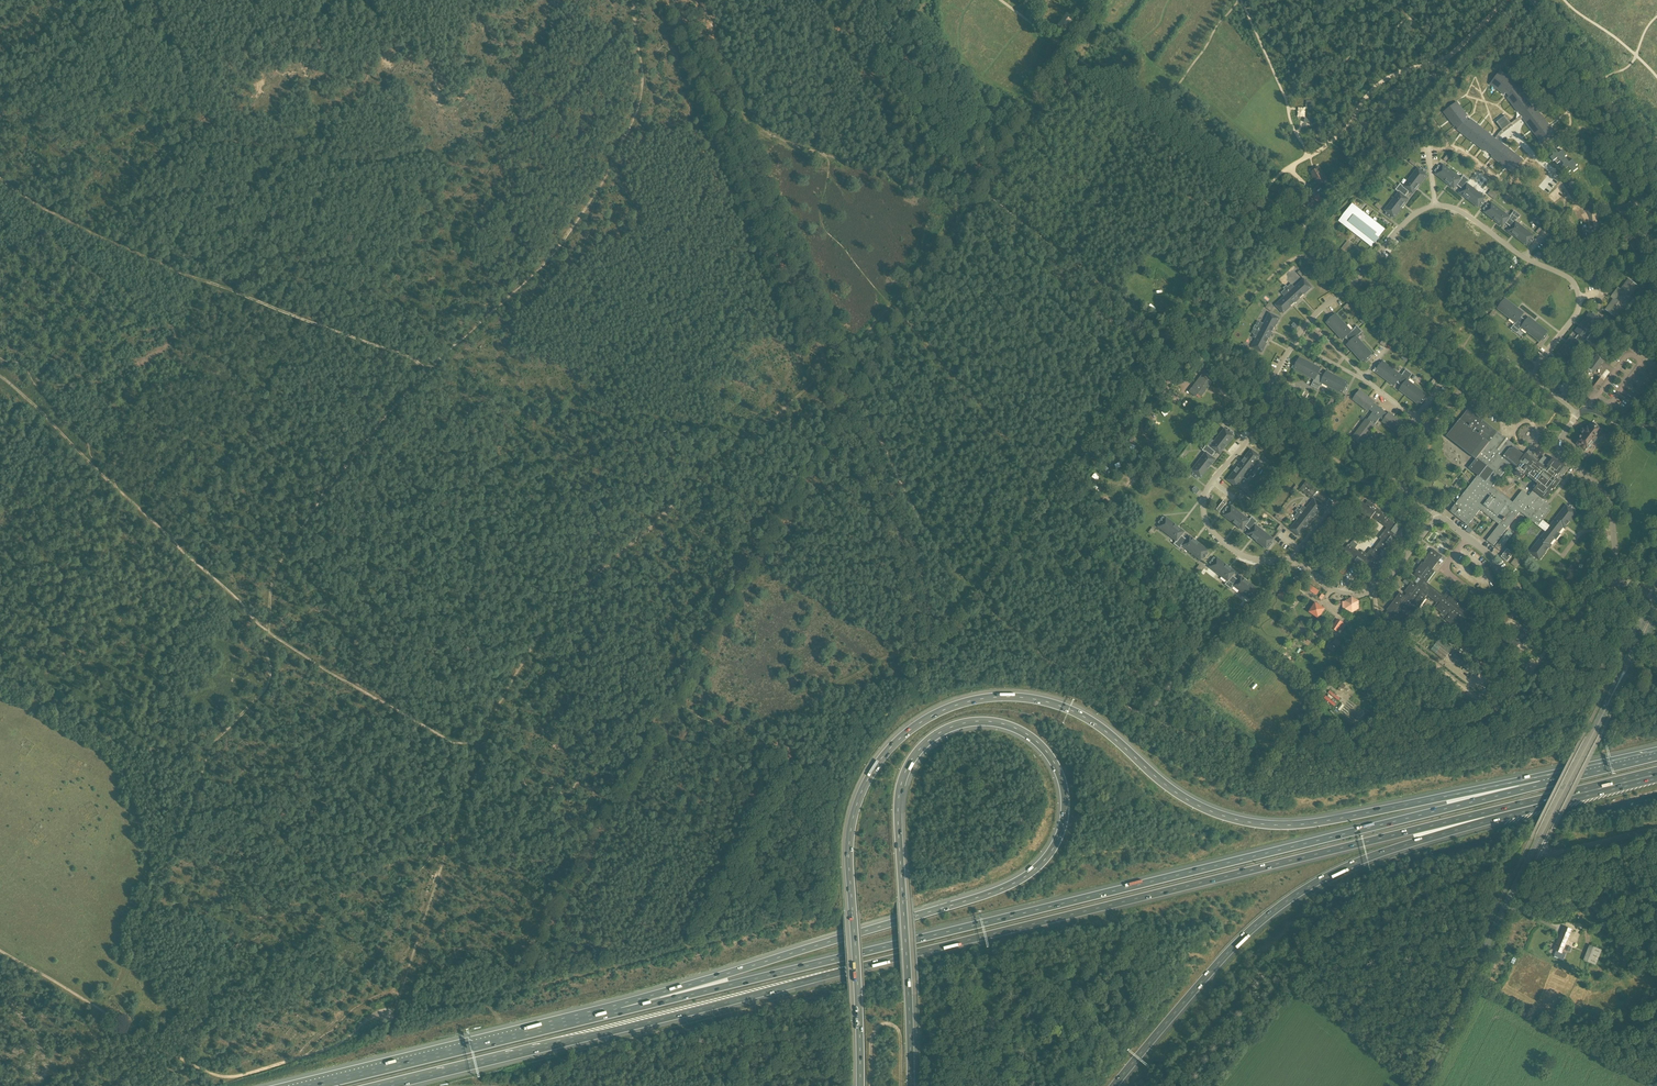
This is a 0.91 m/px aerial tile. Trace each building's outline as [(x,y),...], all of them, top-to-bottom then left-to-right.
[(1318,30),(1319,30),(1321,30),(1322,29),(1323,28),(1324,27),(1324,25),(1323,24),(1323,23),(1322,22),(1320,21),(1319,21),(1317,22),(1316,23),(1315,24),(1315,25),(1315,27),(1315,28),(1316,29),(1318,30)] [(1520,117),(1522,119),(1543,142),(1555,132),(1538,113),(1537,114),(1532,108),(1533,107),(1530,103),(1532,101),(1517,85),(1517,86),(1514,83),(1513,83),(1503,71),(1490,82),(1503,96),(1506,93),(1508,95),(1509,96),(1507,98),(1518,111),(1520,110),(1523,114),(1520,117)] [(1306,101),(1304,122),(1313,123),(1315,101),(1306,101)] [(1485,152),(1486,151),(1487,150),(1493,154),(1492,156),(1491,156),(1512,172),(1522,159),(1497,140),(1495,138),(1493,140),(1489,137),(1491,135),(1471,119),(1469,121),(1467,120),(1465,118),(1466,117),(1468,116),(1457,102),(1444,112),(1454,126),(1455,126),(1455,125),(1458,129),(1457,129),(1457,130),(1474,143),(1485,152)] [(1502,130),(1511,123),(1505,115),(1496,122),(1502,130)] [(1574,158),(1566,148),(1561,151),(1560,149),(1554,153),(1569,172),(1575,167),(1576,169),(1583,163),(1577,155),(1574,158)] [(1612,177),(1595,160),(1593,162),(1590,159),(1584,165),(1589,170),(1592,167),(1598,174),(1596,176),(1605,184),(1612,177)] [(1459,192),(1465,197),(1478,207),(1479,206),(1481,207),(1485,201),(1483,200),(1485,197),(1467,183),(1469,180),(1463,175),(1460,178),(1442,164),(1441,167),(1439,165),(1434,171),(1436,173),(1435,174),(1454,188),(1456,185),(1462,189),(1459,192)] [(1315,182),(1317,185),(1317,186),(1328,180),(1322,170),(1321,170),(1320,167),(1315,170),(1311,172),(1312,175),(1312,176),(1315,182)] [(1386,212),(1385,214),(1391,219),(1393,217),(1394,218),(1408,199),(1405,196),(1409,191),(1412,194),(1417,187),(1427,175),(1426,174),(1427,172),(1422,168),(1420,170),(1418,168),(1404,186),(1400,183),(1395,189),(1399,192),(1384,210),(1386,212)] [(1617,184),(1614,186),(1612,183),(1604,189),(1612,199),(1622,192),(1617,184)] [(1491,190),(1487,194),(1494,199),(1497,195),(1491,190)] [(1321,192),(1314,198),(1322,208),(1329,202),(1327,200),(1321,192)] [(1484,212),(1496,221),(1502,226),(1505,223),(1511,227),(1508,230),(1526,245),(1527,244),(1529,245),(1534,239),(1532,238),(1534,236),(1516,221),(1520,216),(1513,211),(1509,217),(1491,202),(1490,205),(1488,203),(1483,209),(1485,211),(1484,212)] [(1352,204),(1339,221),(1371,246),(1375,242),(1376,243),(1379,238),(1378,238),(1385,229),(1352,204)] [(1572,216),(1581,224),(1585,219),(1577,211),(1572,216)] [(1349,249),(1344,245),(1341,249),(1346,253),(1349,249)] [(1633,256),(1634,258),(1638,262),(1644,257),(1639,251),(1633,256)] [(1636,271),(1633,275),(1638,279),(1642,275),(1636,271)] [(1628,278),(1619,291),(1605,310),(1615,317),(1623,306),(1626,308),(1633,298),(1630,296),(1638,285),(1628,278)] [(1288,293),(1276,305),(1283,313),(1295,303),(1311,287),(1304,279),(1291,291),(1286,285),(1283,288),(1288,293)] [(1547,331),(1535,322),(1529,317),(1526,320),(1521,316),(1524,313),(1505,298),(1504,300),(1502,299),(1497,305),(1499,306),(1497,308),(1515,322),(1511,328),(1517,333),(1522,327),(1540,341),(1541,339),(1543,341),(1548,335),(1546,333),(1547,331)] [(1269,303),(1265,307),(1270,311),(1274,307),(1269,303)] [(1590,313),(1580,325),(1575,331),(1579,334),(1574,339),(1571,336),(1557,355),(1558,356),(1557,358),(1563,363),(1564,361),(1567,363),(1581,345),(1587,349),(1592,343),(1586,338),(1600,320),(1598,319),(1599,317),(1593,312),(1592,314),(1590,313)] [(1279,318),(1269,313),(1262,328),(1255,325),(1253,329),(1260,332),(1252,347),(1262,352),(1273,331),(1279,318)] [(1336,314),(1335,314),(1334,316),(1332,314),(1327,319),(1328,321),(1326,322),(1342,340),(1345,337),(1350,342),(1347,345),(1363,362),(1364,360),(1366,362),(1372,357),(1370,355),(1372,353),(1357,337),(1362,331),(1357,326),(1351,331),(1336,314)] [(1601,339),(1597,337),(1596,339),(1590,335),(1587,339),(1597,345),(1601,339)] [(1385,337),(1380,344),(1384,347),(1389,340),(1385,337)] [(1595,372),(1604,361),(1596,355),(1588,367),(1595,372)] [(1347,382),(1334,375),(1327,371),(1325,375),(1319,372),(1321,368),(1300,357),(1299,360),(1296,358),(1293,365),(1295,366),(1294,369),(1314,379),(1311,386),(1318,390),(1321,383),(1342,393),(1343,391),(1345,392),(1349,385),(1346,384),(1347,382)] [(1379,362),(1375,368),(1377,370),(1375,371),(1394,386),(1397,382),(1402,386),(1399,390),(1418,404),(1419,402),(1421,404),(1426,398),(1424,396),(1426,394),(1408,380),(1413,374),(1406,370),(1401,375),(1383,362),(1381,364),(1379,362)] [(1201,375),(1189,391),(1195,397),(1208,380),(1201,375)] [(1598,376),(1590,385),(1596,390),(1597,388),(1599,390),(1602,387),(1599,385),(1603,380),(1598,376)] [(1208,380),(1204,386),(1207,388),(1212,382),(1208,380)] [(1561,394),(1569,400),(1576,392),(1569,387),(1570,386),(1564,381),(1562,385),(1560,384),(1558,387),(1561,389),(1560,390),(1562,392),(1561,394)] [(1375,402),(1369,397),(1360,390),(1353,399),(1371,413),(1353,438),(1361,444),(1375,426),(1374,425),(1380,418),(1383,420),(1382,422),(1397,433),(1404,424),(1389,413),(1388,414),(1383,410),(1384,410),(1379,406),(1379,407),(1374,403),(1375,402)] [(1478,475),(1455,504),(1450,511),(1468,525),(1480,509),(1499,524),(1487,540),(1494,546),(1520,512),(1546,531),(1541,537),(1541,536),(1538,540),(1539,540),(1529,552),(1532,554),(1530,556),(1536,561),(1537,559),(1539,560),(1549,547),(1551,545),(1550,543),(1554,538),(1556,540),(1561,534),(1559,532),(1563,527),(1564,528),(1576,512),(1574,511),(1576,509),(1570,504),(1569,506),(1566,505),(1557,517),(1556,516),(1554,520),(1550,525),(1543,520),(1551,510),(1544,505),(1547,501),(1544,499),(1553,488),(1554,489),(1560,481),(1555,477),(1557,474),(1562,477),(1568,469),(1553,457),(1547,466),(1528,450),(1524,455),(1518,450),(1519,449),(1508,440),(1503,446),(1501,444),(1505,438),(1468,408),(1452,429),(1448,435),(1447,436),(1448,435),(1476,458),(1469,468),(1478,475)] [(1596,424),(1596,425),(1591,421),(1591,422),(1586,430),(1585,429),(1584,429),(1583,429),(1582,430),(1582,431),(1582,432),(1584,434),(1582,436),(1581,435),(1578,440),(1578,441),(1577,443),(1581,446),(1581,448),(1584,450),(1586,450),(1588,447),(1589,447),(1591,445),(1591,444),(1593,441),(1595,442),(1599,437),(1600,437),(1602,434),(1604,431),(1598,426),(1599,426),(1598,425),(1597,424),(1596,424)] [(1205,453),(1191,471),(1193,472),(1192,474),(1198,479),(1199,477),(1200,478),(1215,459),(1211,457),(1216,451),(1219,454),(1234,436),(1232,435),(1234,433),(1228,428),(1226,430),(1224,428),(1210,446),(1207,444),(1202,450),(1205,453)] [(1235,469),(1227,479),(1236,486),(1246,473),(1252,477),(1254,474),(1249,470),(1259,456),(1251,449),(1243,459),(1235,469)] [(1436,481),(1440,486),(1445,482),(1441,477),(1436,481)] [(1300,489),(1312,498),(1318,490),(1306,481),(1300,489)] [(1301,516),(1291,529),(1299,536),(1313,518),(1323,506),(1314,499),(1303,513),(1298,508),(1295,511),(1301,516)] [(1384,513),(1381,511),(1368,500),(1365,504),(1363,502),(1357,510),(1370,519),(1372,517),(1387,528),(1379,538),(1381,540),(1373,550),(1371,548),(1367,553),(1362,550),(1361,553),(1349,543),(1345,548),(1344,547),(1343,547),(1339,553),(1342,555),(1342,556),(1349,562),(1351,558),(1354,561),(1354,562),(1361,567),(1363,564),(1377,574),(1385,563),(1382,561),(1384,558),(1385,558),(1390,551),(1387,549),(1389,546),(1391,547),(1396,540),(1393,537),(1395,534),(1396,535),(1401,528),(1396,524),(1383,514),(1384,513)] [(1223,501),(1216,509),(1219,512),(1226,503),(1223,501)] [(1273,539),(1272,538),(1255,525),(1258,521),(1251,516),(1249,520),(1231,506),(1229,508),(1227,506),(1222,512),(1224,514),(1223,515),(1242,529),(1244,526),(1250,530),(1247,534),(1266,548),(1267,547),(1268,548),(1273,543),(1271,541),(1273,539)] [(1208,550),(1195,541),(1189,536),(1187,539),(1181,535),(1184,532),(1165,517),(1165,518),(1163,516),(1158,522),(1160,524),(1158,526),(1176,540),(1173,544),(1180,549),(1182,545),(1200,559),(1202,557),(1204,559),(1209,553),(1207,551),(1208,550)] [(1499,543),(1504,547),(1516,531),(1511,527),(1499,543)] [(1432,570),(1443,556),(1433,549),(1429,554),(1424,560),(1425,560),(1423,563),(1422,562),(1416,571),(1416,572),(1414,574),(1420,579),(1415,586),(1411,582),(1405,591),(1407,593),(1405,596),(1400,592),(1387,610),(1385,613),(1390,617),(1389,619),(1396,623),(1397,622),(1401,626),(1408,617),(1406,615),(1408,612),(1413,616),(1426,598),(1425,598),(1427,595),(1439,604),(1435,608),(1444,615),(1441,619),(1444,621),(1445,619),(1463,633),(1467,628),(1471,631),(1476,624),(1475,623),(1479,618),(1470,611),(1472,609),(1472,610),(1474,608),(1470,605),(1469,607),(1452,593),(1451,594),(1447,591),(1444,595),(1427,582),(1435,572),(1432,570)] [(1507,549),(1502,555),(1501,557),(1507,561),(1513,553),(1507,549)] [(1211,564),(1209,566),(1227,580),(1225,584),(1231,589),(1233,585),(1251,600),(1253,597),(1255,599),(1260,593),(1258,592),(1259,590),(1247,581),(1240,576),(1238,579),(1232,575),(1235,572),(1229,567),(1217,557),(1216,558),(1214,557),(1209,562),(1211,564)] [(1516,557),(1511,563),(1515,567),(1520,560),(1516,557)] [(1199,564),(1196,569),(1201,572),(1204,568),(1199,564)] [(1296,576),(1294,578),(1305,586),(1307,584),(1296,576)] [(1320,592),(1322,586),(1314,583),(1311,588),(1320,592)] [(1342,601),(1343,608),(1343,609),(1346,608),(1352,612),(1358,608),(1358,601),(1352,597),(1346,601),(1342,601)] [(1318,618),(1325,609),(1315,603),(1309,612),(1318,618)] [(1341,629),(1345,623),(1344,622),(1343,623),(1338,619),(1332,628),(1337,631),(1339,628),(1341,629)] [(1454,647),(1441,637),(1431,650),(1444,660),(1454,647)] [(1479,668),(1459,652),(1458,651),(1453,658),(1474,674),(1479,668)] [(1564,926),(1561,933),(1569,936),(1572,929),(1564,926)] [(1567,940),(1560,937),(1557,944),(1558,944),(1555,951),(1556,951),(1554,956),(1564,960),(1567,953),(1563,951),(1564,949),(1567,950),(1567,951),(1570,952),(1572,948),(1565,945),(1567,940)] [(1590,945),(1584,960),(1595,965),(1601,950),(1590,945)]
